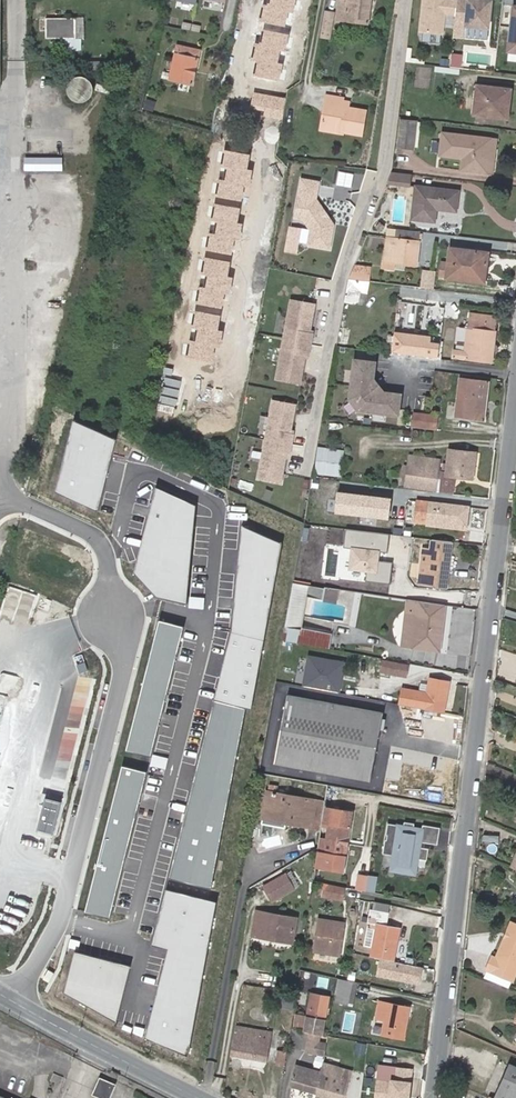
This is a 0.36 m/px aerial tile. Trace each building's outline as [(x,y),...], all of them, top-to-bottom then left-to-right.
[(269,4),(265,3),(261,21),(286,26),(288,12),(294,13),(296,0),(270,0),(269,4)] [(346,0),(340,0),(338,21),(343,22),(346,0)] [(343,22),(367,25),(371,0),(346,0),(343,22)] [(455,0),(422,0),(419,33),(444,35),(445,14),(454,15),(455,10),(455,0)] [(471,0),(456,0),(455,10),(454,15),(453,25),(487,28),(490,2),(471,0)] [(513,6),(507,52),(515,54),(515,6),(513,6)] [(330,39),(334,12),(325,11),(320,37),(330,39)] [(74,16),(45,16),(45,36),(74,36),(74,30),(74,23),(74,19),(74,16)] [(289,35),(264,30),(261,44),(255,42),(251,62),(257,63),(255,75),(279,81),(283,64),(277,63),(280,50),(285,51),(289,35)] [(83,47),(83,36),(64,36),(64,48),(83,47)] [(192,85),(199,51),(176,46),(169,80),(192,85)] [(121,52),(109,50),(108,60),(119,62),(121,52)] [(84,74),(80,74),(76,76),(73,78),(71,82),(70,85),(70,89),(72,93),(74,96),(78,98),(82,99),(85,99),(89,97),(92,95),(94,91),(95,88),(95,84),(93,80),(91,77),(87,75),(84,74)] [(509,91),(477,87),(473,115),(506,119),(509,91)] [(286,99),(254,93),(251,108),(265,110),(264,117),(282,120),(286,99)] [(327,96),(321,130),(344,134),(344,132),(361,135),(365,111),(348,108),(349,102),(342,101),(343,99),(327,96)] [(402,120),(398,148),(414,150),(417,122),(402,120)] [(491,173),(494,140),(442,133),(439,155),(462,158),(460,169),(491,173)] [(250,155),(224,151),(221,168),(227,169),(225,181),(218,180),(215,197),(241,201),(244,183),(250,184),(253,170),(248,169),(250,155)] [(64,154),(28,154),(28,166),(64,166),(64,154)] [(340,170),(339,183),(361,185),(362,172),(340,170)] [(411,174),(392,172),(387,182),(390,183),(410,185),(411,174)] [(311,229),(309,244),(329,247),(333,224),(315,199),(318,182),(302,179),(295,216),(303,218),(311,229)] [(416,185),(411,219),(433,222),(435,206),(438,206),(438,208),(455,210),(458,191),(416,185)] [(240,208),(215,204),(211,221),(217,222),(215,234),(209,233),(205,250),(231,255),(235,237),(241,238),(243,223),(238,223),(240,208)] [(300,228),(288,226),(284,254),(295,255),(300,228)] [(384,260),(416,264),(420,231),(385,227),(384,237),(387,238),(384,260)] [(487,252),(450,248),(449,259),(441,258),(439,277),(447,278),(483,281),(487,252)] [(230,262),(204,257),(201,275),(207,276),(205,288),(198,286),(195,303),(221,308),(224,290),(230,291),(233,277),(228,276),(230,262)] [(357,259),(349,279),(379,282),(380,271),(371,270),(363,266),(365,262),(357,259)] [(424,270),(422,287),(433,288),(435,272),(424,270)] [(348,280),(344,304),(356,306),(359,292),(366,294),(368,283),(348,280)] [(314,309),(291,305),(278,379),(301,384),(305,356),(309,357),(312,336),(309,336),(314,309)] [(220,315),(194,310),(191,328),(197,329),(195,341),(188,340),(185,357),(211,361),(214,343),(220,344),(223,330),(217,329),(220,315)] [(469,315),(464,352),(454,351),(453,358),(491,363),(496,318),(469,315)] [(429,359),(438,360),(440,345),(431,345),(431,340),(400,336),(400,337),(394,337),(393,345),(387,345),(387,350),(398,352),(398,353),(430,357),(429,359)] [(375,362),(352,359),(348,400),(355,412),(399,417),(401,394),(372,391),(375,362)] [(461,379),(459,397),(486,401),(489,382),(461,379)] [(486,401),(459,397),(459,400),(458,405),(456,418),(483,421),(486,401)] [(297,405),(274,402),(261,476),(284,480),(289,453),(292,454),(295,433),(292,433),(297,405)] [(438,417),(413,414),(411,427),(436,430),(438,417)] [(56,491),(98,511),(117,439),(74,421),(56,491)] [(315,471),(348,475),(350,453),(318,450),(315,471)] [(475,453),(449,450),(448,462),(446,477),(445,485),(453,486),(454,478),(472,480),(475,453)] [(437,468),(438,461),(438,457),(410,454),(409,465),(420,466),(437,468)] [(434,490),(434,493),(452,495),(453,486),(445,485),(446,477),(448,462),(438,461),(437,468),(434,490)] [(406,487),(434,490),(437,468),(420,466),(409,465),(406,487)] [(198,505),(156,485),(135,568),(155,594),(188,602),(198,505)] [(391,498),(337,492),(335,513),(388,519),(391,498)] [(468,508),(423,502),(421,521),(427,522),(427,526),(465,531),(466,527),(468,508)] [(232,629),(216,700),(170,876),(211,888),(247,707),(283,540),(243,523),(232,629)] [(391,534),(346,528),(343,546),(354,548),(351,569),(368,572),(367,578),(389,582),(391,563),(380,561),(381,552),(388,553),(391,534)] [(418,536),(403,536),(403,555),(417,556),(418,536)] [(451,553),(452,542),(431,540),(430,551),(422,550),(418,585),(426,586),(447,588),(451,553)] [(304,563),(296,561),(293,582),(310,584),(311,579),(302,577),(304,563)] [(322,588),(291,583),(281,639),(328,648),(331,634),(299,629),(305,597),(320,600),(334,602),(336,588),(322,586),(322,588)] [(447,606),(411,601),(405,646),(440,652),(447,606)] [(185,626),(160,620),(127,749),(151,755),(185,626)] [(339,693),(345,663),(308,656),(303,686),(339,693)] [(380,671),(405,675),(407,664),(382,659),(380,671)] [(72,777),(93,677),(78,674),(57,774),(72,777)] [(399,704),(443,713),(448,682),(428,678),(426,693),(402,688),(399,704)] [(381,712),(285,695),(273,763),(369,781),(381,712)] [(148,772),(123,765),(86,910),(111,917),(148,772)] [(345,801),(347,789),(332,786),(330,798),(345,801)] [(38,830),(55,833),(62,796),(44,793),(38,830)] [(267,794),(262,820),(317,829),(321,804),(267,794)] [(329,826),(327,837),(322,836),(317,865),(343,870),(352,811),(326,806),(323,825),(329,826)] [(405,826),(388,823),(386,835),(387,835),(386,840),(385,840),(383,851),(393,852),(391,869),(416,873),(419,857),(427,858),(429,849),(420,847),(421,842),(437,845),(440,828),(424,825),(423,829),(415,828),(415,824),(405,822),(405,826)] [(288,871),(285,873),(293,887),(296,885),(288,871)] [(293,887),(285,873),(263,886),(271,900),(293,887)] [(366,891),(374,893),(376,882),(377,876),(368,874),(366,891)] [(343,900),(346,887),(324,882),(322,895),(343,900)] [(218,901),(166,886),(152,941),(170,948),(145,1037),(189,1056),(218,901)] [(373,909),(369,908),(366,922),(373,923),(372,929),(367,928),(364,946),(372,948),(371,954),(392,959),(398,928),(385,926),(389,905),(374,902),(373,909)] [(251,936),(290,942),(294,919),(255,913),(251,936)] [(338,953),(342,922),(316,919),(312,949),(338,953)] [(493,958),(489,956),(483,970),(509,982),(515,965),(515,925),(509,922),(493,958)] [(131,965),(75,950),(64,992),(117,1022),(131,965)] [(422,967),(380,959),(377,977),(419,985),(422,967)] [(309,993),(302,1029),(308,1030),(304,1050),(314,1052),(318,1032),(320,1032),(327,997),(309,993)] [(384,1034),(406,1038),(412,1008),(381,1002),(377,1018),(378,1018),(376,1025),(385,1028),(384,1034)] [(293,1014),(291,1024),(299,1026),(300,1015),(293,1014)] [(287,1032),(289,1023),(282,1022),(280,1031),(287,1032)] [(233,1026),(228,1056),(265,1062),(270,1032),(233,1026)] [(293,1052),(297,1027),(291,1027),(287,1051),(293,1052)] [(364,1054),(366,1044),(356,1042),(355,1052),(364,1054)] [(276,1050),(274,1064),(281,1065),(283,1051),(276,1050)] [(317,1093),(334,1097),(343,1097),(350,1071),(336,1067),(321,1063),(319,1072),(316,1081),(320,1081),(317,1093)] [(509,1063),(494,1097),(515,1097),(515,1066),(509,1063)] [(289,1086),(317,1093),(320,1081),(316,1081),(319,1072),(295,1065),(289,1086)] [(375,1097),(408,1097),(412,1071),(379,1067),(375,1097)] [(109,1097),(110,1097),(114,1090),(113,1089),(116,1082),(102,1076),(95,1091),(109,1097)]
